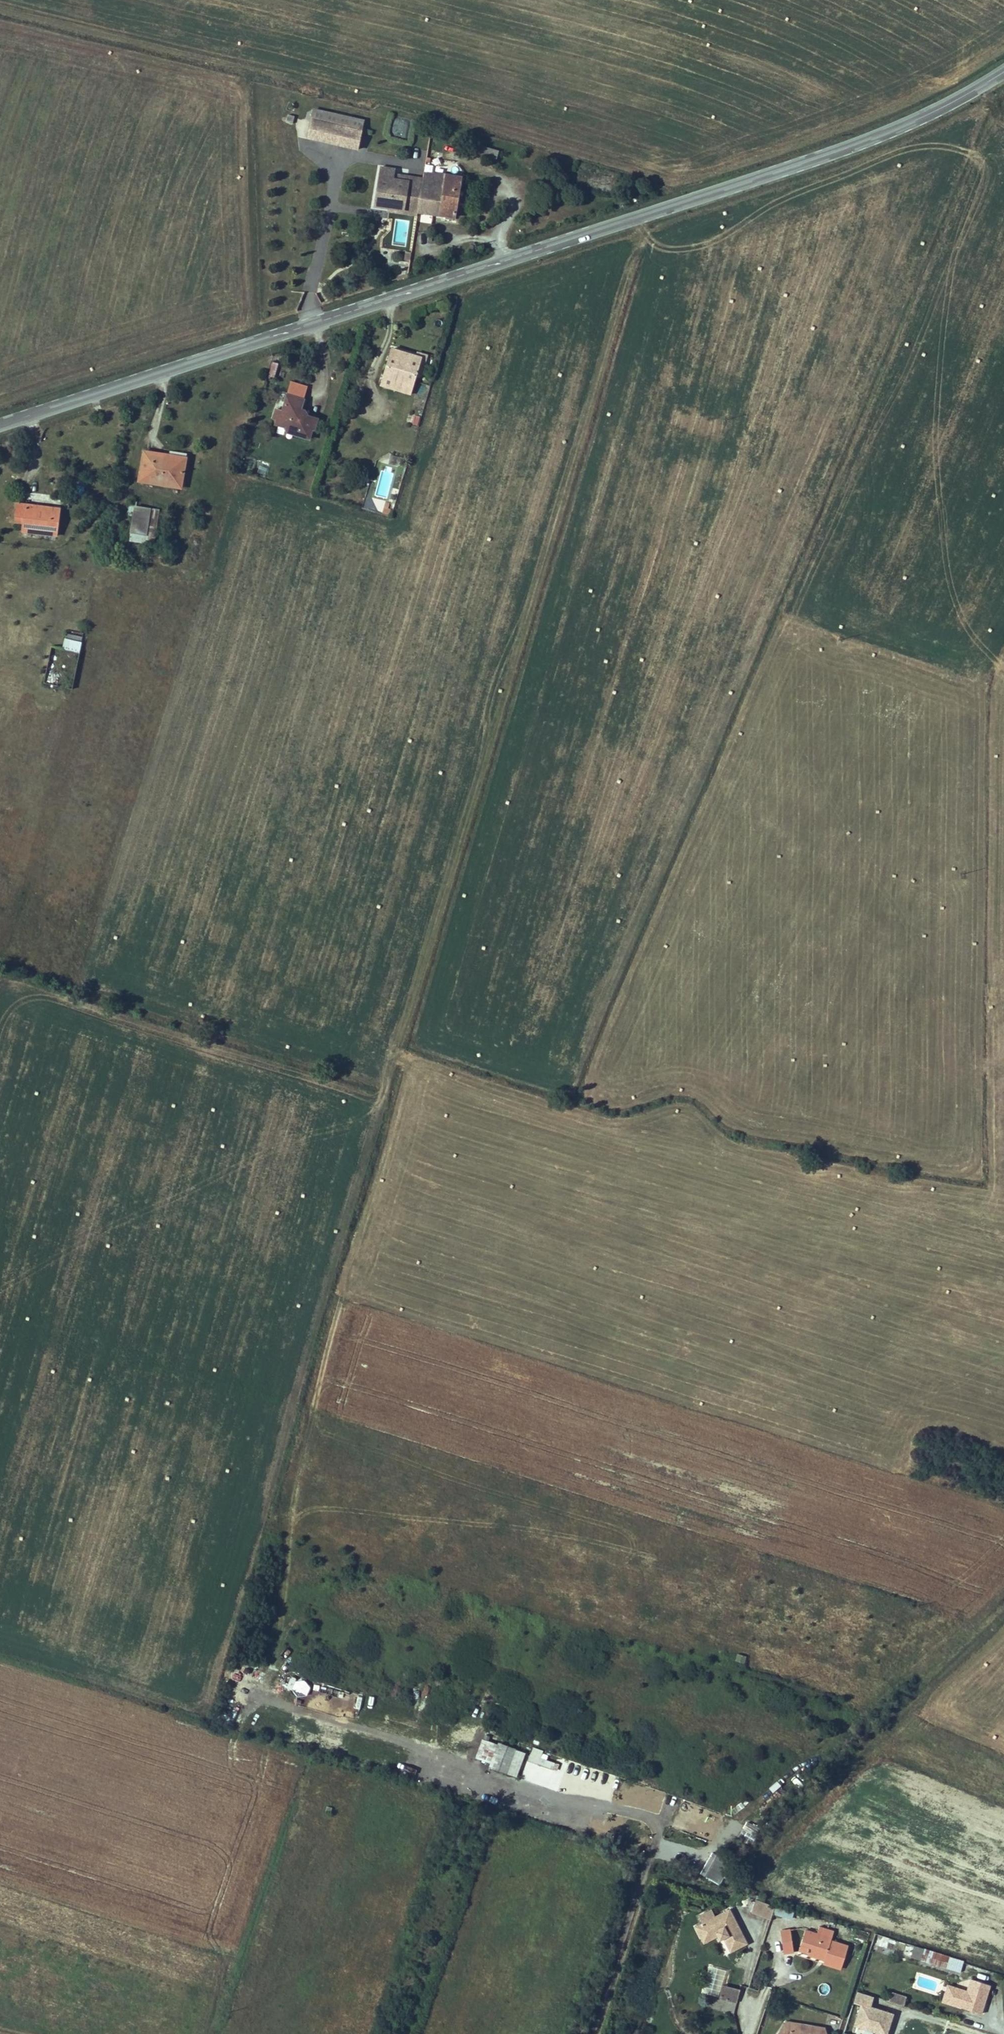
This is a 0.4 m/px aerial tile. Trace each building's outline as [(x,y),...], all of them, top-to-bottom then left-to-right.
[(310,138),(359,148),(363,128),(365,117),(316,107),(310,138)] [(363,128),(359,148),(401,158),(405,137),(363,128)] [(405,137),(401,158),(409,160),(413,139),(405,137)] [(487,145),(485,155),(500,158),(502,147),(487,145)] [(395,182),(397,170),(382,167),(374,204),(453,220),(461,179),(443,176),(442,178),(441,190),(395,182)] [(410,172),(397,170),(395,182),(441,190),(442,178),(410,172)] [(428,354),(419,351),(418,355),(392,348),(382,384),(413,393),(419,370),(423,371),(428,354)] [(419,385),(416,398),(426,400),(429,387),(419,385)] [(283,411),(277,409),(274,419),(278,420),(277,425),(295,430),(294,434),(310,439),(313,430),(315,430),(318,419),(300,414),(304,400),(288,395),(283,411)] [(419,425),(420,415),(408,414),(407,423),(419,425)] [(147,448),(142,479),(183,485),(187,458),(167,456),(167,451),(147,448)] [(386,465),(400,466),(400,456),(386,455),(386,465)] [(20,498),(16,518),(27,519),(26,528),(58,532),(61,516),(56,515),(58,504),(20,498)] [(133,527),(149,530),(154,505),(138,501),(133,527)] [(154,505),(149,530),(157,531),(162,506),(154,505)] [(63,650),(81,652),(82,635),(64,634),(63,650)] [(735,1661),(744,1663),(746,1656),(737,1654),(735,1661)] [(283,1688),(286,1676),(281,1675),(277,1686),(283,1688)] [(292,1685),(298,1697),(310,1691),(303,1678),(292,1685)] [(495,1743),(490,1769),(511,1774),(516,1747),(495,1743)] [(541,1758),(543,1750),(532,1747),(527,1763),(556,1771),(558,1763),(541,1758)] [(611,1803),(633,1810),(639,1791),(616,1785),(611,1803)] [(712,1853),(718,1843),(712,1841),(707,1851),(712,1853)] [(750,1912),(771,1918),(772,1915),(775,1906),(754,1900),(750,1912)] [(796,1912),(775,1905),(775,1906),(772,1915),(793,1921),(796,1912)] [(730,1952),(747,1944),(729,1909),(715,1917),(712,1910),(698,1917),(702,1923),(695,1927),(703,1943),(718,1936),(719,1940),(723,1938),(730,1952)] [(834,1931),(819,1926),(817,1933),(805,1929),(799,1949),(809,1952),(808,1954),(825,1959),(823,1963),(841,1969),(848,1946),(831,1940),(834,1931)] [(784,1954),(794,1952),(790,1928),(781,1930),(784,1954)] [(876,1933),(872,1944),(887,1948),(890,1938),(876,1933)] [(906,1943),(903,1953),(961,1970),(964,1961),(906,1943)] [(970,1979),(961,2007),(978,2012),(982,2002),(985,2003),(991,1986),(970,1979)] [(719,1998),(737,2003),(740,1989),(723,1985),(719,1998)] [(857,1991),(854,2002),(861,2004),(854,2025),(876,2032),(875,2033),(886,2033),(893,2014),(870,2007),(874,1997),(857,1991)] [(889,2001),(904,2006),(906,1998),(891,1993),(889,2001)] [(786,2022),(776,2033),(826,2033),(825,2028),(786,2022)]
